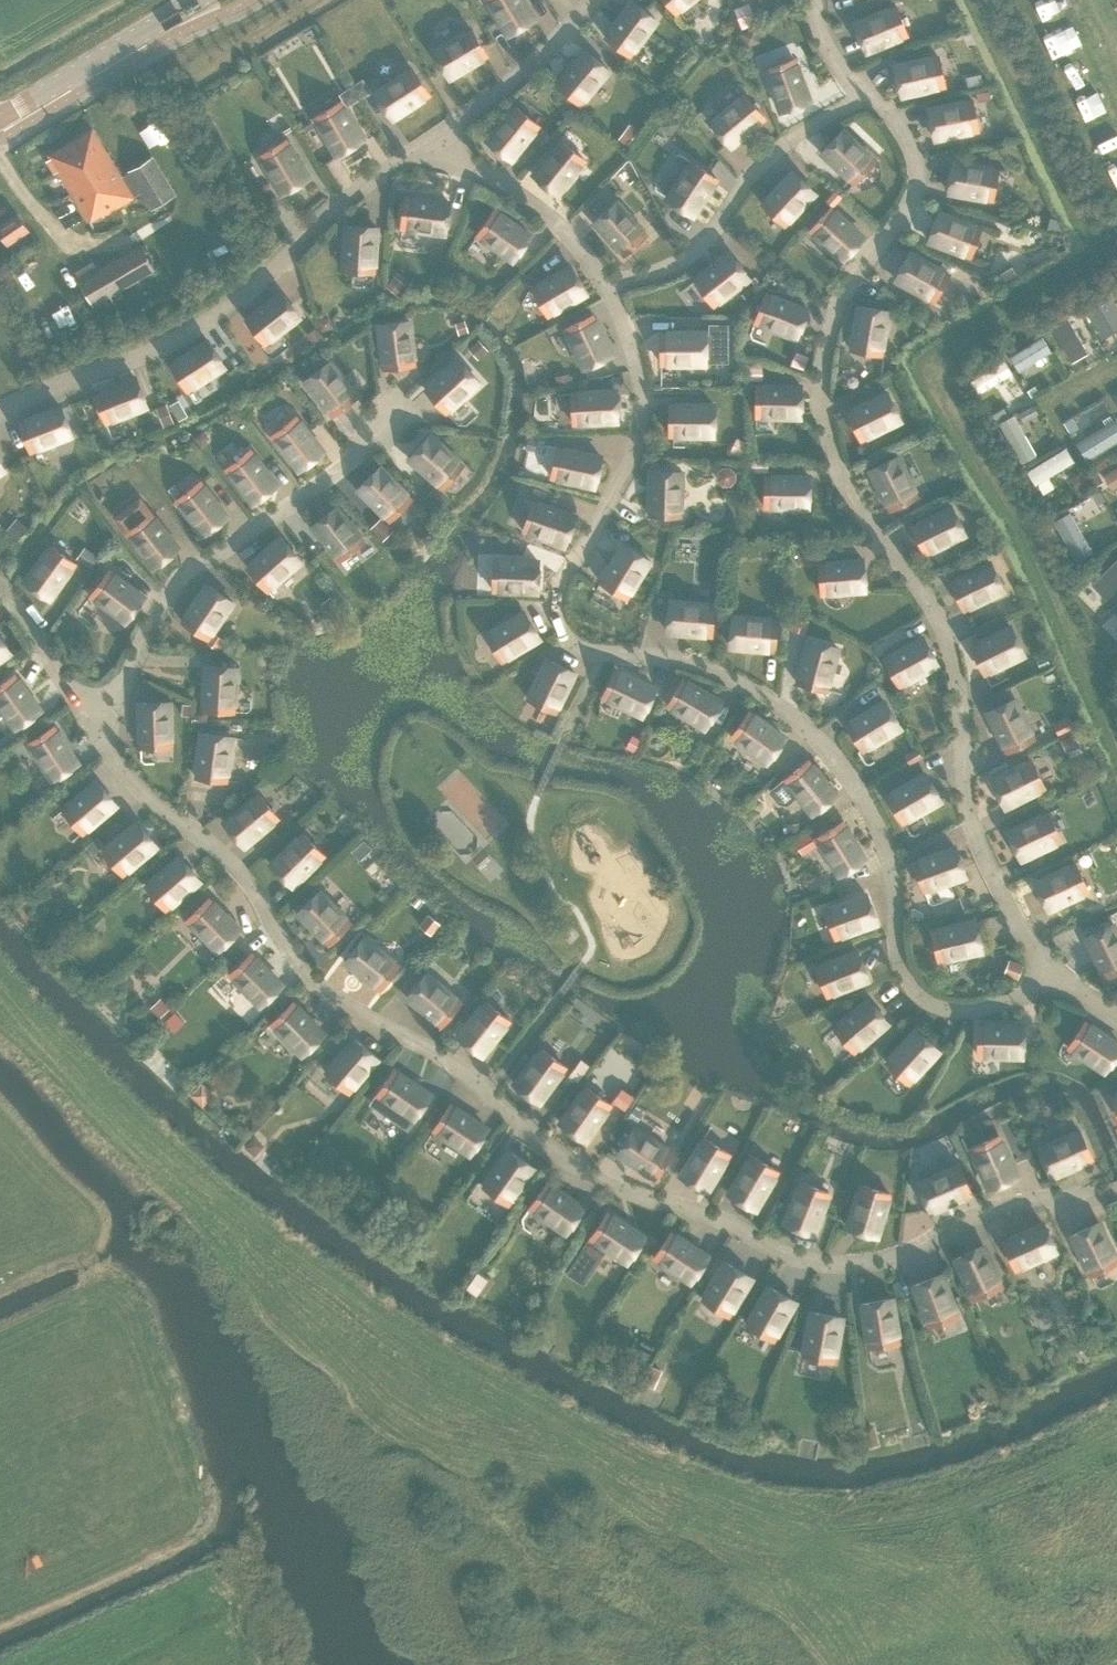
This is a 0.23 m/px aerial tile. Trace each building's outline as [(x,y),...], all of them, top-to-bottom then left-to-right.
[(535,19),(524,0),(487,0),(509,35),(535,19)] [(676,12),(692,0),(667,0),(676,12)] [(633,2),(606,37),(631,55),(657,20),(633,2)] [(751,4),(736,10),(743,26),(757,20),(751,4)] [(896,6),(855,23),(867,51),(908,34),(896,6)] [(764,24),(758,26),(761,35),(768,32),(764,24)] [(472,28),(434,51),(450,78),(488,55),(472,28)] [(586,50),(557,84),(581,104),(609,70),(586,50)] [(939,56),(896,65),(902,95),(946,86),(939,56)] [(795,58),(766,69),(781,110),(810,99),(795,58)] [(393,118),(430,94),(413,68),(376,92),(393,118)] [(982,74),(967,77),(968,86),(984,83),(982,74)] [(990,90),(977,93),(978,99),(991,97),(990,90)] [(746,93),(712,121),(732,145),(766,117),(746,93)] [(973,100),(930,108),(936,139),(979,130),(973,100)] [(341,102),(315,118),(337,155),(364,140),(341,102)] [(515,106),(488,140),(512,160),(540,125),(515,106)] [(631,123),(620,137),(629,144),(639,130),(631,123)] [(177,194),(154,155),(121,176),(92,129),(49,155),(89,221),(103,213),(104,216),(142,193),(152,210),(177,194)] [(843,129),(822,151),(854,182),(876,159),(843,129)] [(287,140),(260,155),(283,193),(309,177),(287,140)] [(562,140),(534,175),(558,194),(586,160),(562,140)] [(692,160),(668,197),(694,214),(718,177),(692,160)] [(999,169),(955,161),(950,192),(993,200),(999,169)] [(793,170),(763,202),(786,223),(816,191),(793,170)] [(844,178),(838,185),(844,191),(850,184),(844,178)] [(838,190),(829,200),(835,206),(844,196),(838,190)] [(450,202),(406,196),(402,227),(446,233),(450,202)] [(618,201),(595,222),(624,255),(647,234),(618,201)] [(832,209),(811,232),(844,262),(865,239),(832,209)] [(495,210),(478,235),(514,260),(532,235),(495,210)] [(0,226),(0,235),(7,246),(29,230),(18,213),(0,226)] [(985,226),(943,214),(934,244),(977,256),(985,226)] [(378,227),(347,225),(344,270),(375,271),(378,227)] [(93,307),(156,271),(141,245),(98,270),(93,261),(75,271),(80,280),(78,281),(93,307)] [(731,252),(696,279),(715,303),(750,276),(731,252)] [(911,252),(896,280),(935,301),(950,274),(911,252)] [(571,266),(533,288),(549,315),(587,293),(571,266)] [(395,275),(386,286),(397,294),(405,283),(395,275)] [(282,291),(247,319),(266,343),(301,316),(282,291)] [(767,296),(756,325),(797,341),(808,312),(767,296)] [(859,305),(851,349),(882,354),(890,311),(859,305)] [(593,315),(566,328),(585,368),(613,355),(593,315)] [(385,368),(415,364),(410,320),(379,324),(385,368)] [(664,332),(664,363),(708,363),(708,332),(664,332)] [(209,340),(171,364),(188,390),(225,366),(209,340)] [(459,359),(426,389),(440,406),(447,414),(451,411),(452,412),(481,386),(459,359)] [(334,415),(358,396),(330,361),(306,381),(334,415)] [(137,377),(96,393),(107,422),(148,406),(137,377)] [(802,386),(757,385),(757,416),(801,417),(802,386)] [(616,390),(572,392),(574,423),(618,421),(616,390)] [(888,392),(848,412),(862,439),(901,420),(888,392)] [(672,403),(672,434),(716,435),(716,404),(672,403)] [(61,406),(20,422),(32,451),(73,435),(61,406)] [(300,469),(324,450),(297,416),(273,435),(300,469)] [(431,435),(410,458),(444,487),(464,464),(431,435)] [(559,447),(552,477),(595,486),(602,456),(559,447)] [(253,503),(278,484),(251,449),(227,468),(253,503)] [(898,456),(871,470),(890,509),(918,496),(898,456)] [(381,467),(359,488),(390,520),(412,498),(381,467)] [(652,470),(650,514),(681,515),(683,471),(652,470)] [(812,480),(768,472),(763,502),(806,510),(812,480)] [(204,534),(228,516),(201,481),(177,500),(204,534)] [(155,567),(179,548),(140,498),(116,517),(155,567)] [(534,501),(524,530),(565,545),(576,516),(534,501)] [(338,506),(313,525),(341,560),(365,541),(338,506)] [(952,506),(913,526),(926,553),(966,534),(952,506)] [(281,537),(248,567),(269,590),(302,560),(281,537)] [(625,544),(601,581),(627,598),(651,560),(625,544)] [(76,563),(51,545),(25,581),(50,599),(76,563)] [(495,559),(494,590),(538,591),(539,560),(495,559)] [(864,559),(820,563),(822,593),(866,590),(864,559)] [(990,565),(951,585),(964,612),(1004,593),(990,565)] [(110,570),(91,595),(127,622),(146,596),(110,570)] [(208,584),(183,620),(208,638),(233,601),(208,584)] [(331,597),(323,604),(330,612),(338,605),(331,597)] [(670,601),(667,631),(711,636),(714,605),(670,601)] [(525,611),(487,634),(503,660),(540,638),(525,611)] [(735,616),(732,647),(776,651),(779,620),(735,616)] [(796,617),(793,629),(806,633),(809,620),(796,617)] [(1010,629),(971,648),(984,676),(1024,657),(1010,629)] [(0,637),(0,660),(11,652),(0,637)] [(810,640),(798,683),(828,691),(839,648),(810,640)] [(924,640),(885,661),(899,688),(938,667),(924,640)] [(548,658),(528,698),(556,711),(576,672),(548,658)] [(206,665),(204,709),(235,711),(237,667),(206,665)] [(617,668),(603,696),(643,715),(656,687),(617,668)] [(41,710),(15,674),(0,685),(0,705),(16,728),(41,710)] [(684,678),(668,705),(706,727),(722,701),(684,678)] [(1015,701),(987,714),(1006,754),(1034,740),(1015,701)] [(170,702),(139,702),(141,747),(172,746),(170,702)] [(885,702),(847,725),(864,751),(901,728),(885,702)] [(750,711),(732,736),(768,762),(786,737),(750,711)] [(53,780),(79,763),(55,726),(29,742),(53,780)] [(202,733),(196,777),(227,780),(233,737),(202,733)] [(813,813),(837,793),(809,759),(771,791),(779,801),(788,803),(798,794),(813,813)] [(1031,761),(991,781),(1004,808),(1044,789),(1031,761)] [(902,824),(940,801),(925,775),(887,797),(902,824)] [(117,804),(97,780),(63,809),(84,833),(117,804)] [(259,793),(225,822),(245,845),(279,817),(259,793)] [(1047,814),(1007,832),(1020,860),(1060,842),(1047,814)] [(844,821),(817,836),(839,874),(866,859),(844,821)] [(158,845),(138,822),(104,850),(124,874),(158,845)] [(303,833),(271,864),(293,886),(325,855),(303,833)] [(923,892),(965,877),(955,848),(913,863),(923,892)] [(200,880),(180,856),(147,885),(167,909),(200,880)] [(1076,863),(1036,882),(1049,909),(1089,891),(1076,863)] [(320,891),(298,912),(329,944),(351,922),(320,891)] [(868,893),(826,908),(836,937),(878,922),(868,893)] [(219,951),(241,929),(210,898),(188,919),(219,951)] [(940,961),(983,950),(975,920),(932,930),(940,961)] [(1086,937),(1106,977),(1116,971),(1116,930),(1114,923),(1086,937)] [(365,937),(346,962),(381,988),(400,964),(365,937)] [(858,950),(817,967),(828,995),(869,978),(858,950)] [(261,1006),(283,984),(252,953),(231,975),(261,1006)] [(442,1025),(462,1001),(428,973),(408,997),(442,1025)] [(161,998),(151,1007),(160,1016),(170,1007),(161,998)] [(889,1022),(868,998),(835,1027),(855,1051),(889,1022)] [(486,1001),(459,1035),(482,1054),(510,1020),(486,1001)] [(294,1002),(272,1024),(303,1055),(325,1033),(294,1002)] [(174,1012),(164,1021),(174,1031),(183,1022),(174,1012)] [(1069,1047),(1106,1071),(1116,1054),(1116,1041),(1086,1021),(1069,1047)] [(979,1024),(979,1055),(1023,1056),(1023,1025),(979,1024)] [(939,1050),(917,1029),(887,1061),(910,1082),(939,1050)] [(379,1058),(355,1038),(327,1071),(350,1091),(379,1058)] [(541,1048),(515,1083),(540,1102),(566,1066),(541,1048)] [(377,1095),(371,1104),(409,1130),(433,1095),(395,1069),(377,1095)] [(586,1086),(561,1122),(586,1140),(611,1104),(586,1086)] [(622,1089),(614,1101),(625,1108),(633,1097),(622,1089)] [(488,1128),(451,1103),(434,1129),(471,1154),(488,1128)] [(636,1127),(619,1153),(655,1177),(672,1151),(636,1127)] [(1080,1130),(1040,1148),(1052,1176),(1093,1158),(1080,1130)] [(1000,1135),(971,1148),(989,1188),(1018,1175),(1000,1135)] [(704,1137),(681,1175),(708,1191),(730,1153),(704,1137)] [(509,1150),(484,1186),(509,1203),(534,1167),(509,1150)] [(752,1155),(730,1193),(756,1209),(779,1171),(752,1155)] [(960,1165),(919,1182),(932,1211),(972,1193),(960,1165)] [(830,1193),(802,1181),(785,1222),(814,1234),(830,1193)] [(584,1207),(548,1182),(530,1207),(567,1232),(584,1207)] [(861,1184),(848,1227),(878,1236),(890,1193),(861,1184)] [(590,1237),(566,1274),(568,1274),(570,1271),(586,1281),(608,1248),(628,1262),(645,1236),(608,1212),(591,1238),(590,1237)] [(1071,1235),(1091,1275),(1116,1262),(1116,1258),(1099,1221),(1071,1235)] [(1045,1222),(1004,1240),(1017,1269),(1057,1250),(1045,1222)] [(672,1231),(655,1257),(692,1281),(709,1255),(672,1231)] [(974,1298),(1002,1285),(984,1245),(956,1258),(974,1298)] [(726,1261),(703,1299),(730,1315),(753,1277),(726,1261)] [(942,1274),(913,1285),(929,1326),(958,1315),(942,1274)] [(769,1285),(747,1324),(774,1339),(796,1301),(769,1285)] [(893,1298),(862,1303),(869,1347),(900,1342),(893,1298)] [(842,1317),(812,1311),(804,1355),(834,1360),(842,1317)]
